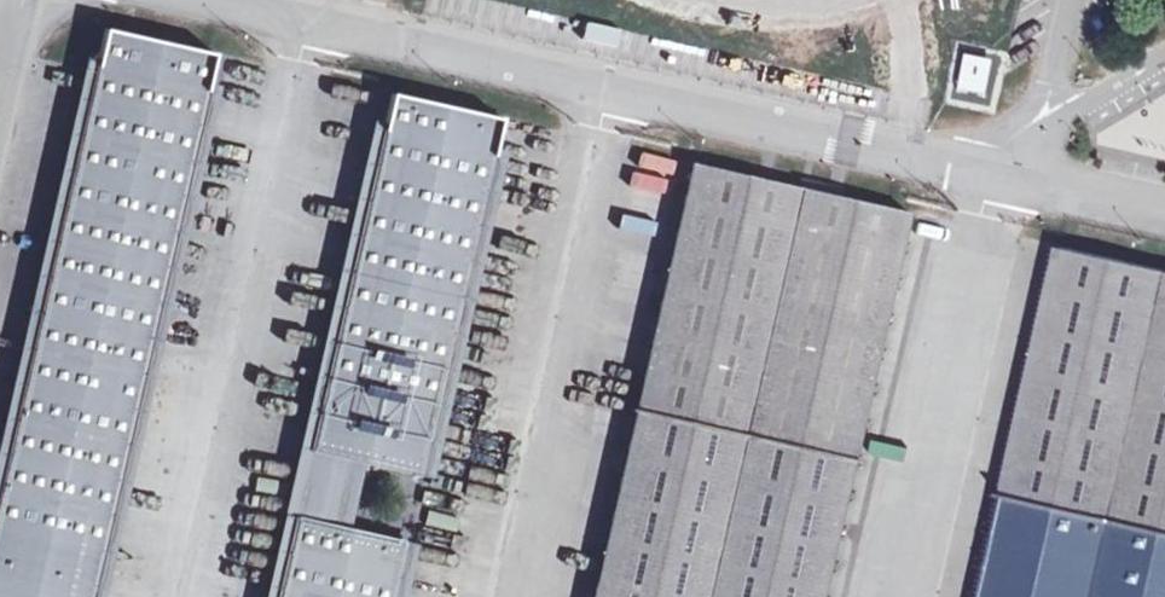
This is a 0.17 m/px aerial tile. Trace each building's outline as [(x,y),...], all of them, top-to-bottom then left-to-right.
[(101,25),(0,476),(0,596),(88,596),(211,50),(101,25)] [(386,88),(272,596),(386,596),(495,112),(386,88)] [(689,157),(591,596),(815,596),(903,205),(689,157)] [(1055,239),(975,596),(1164,596),(1164,263),(1055,239)]
